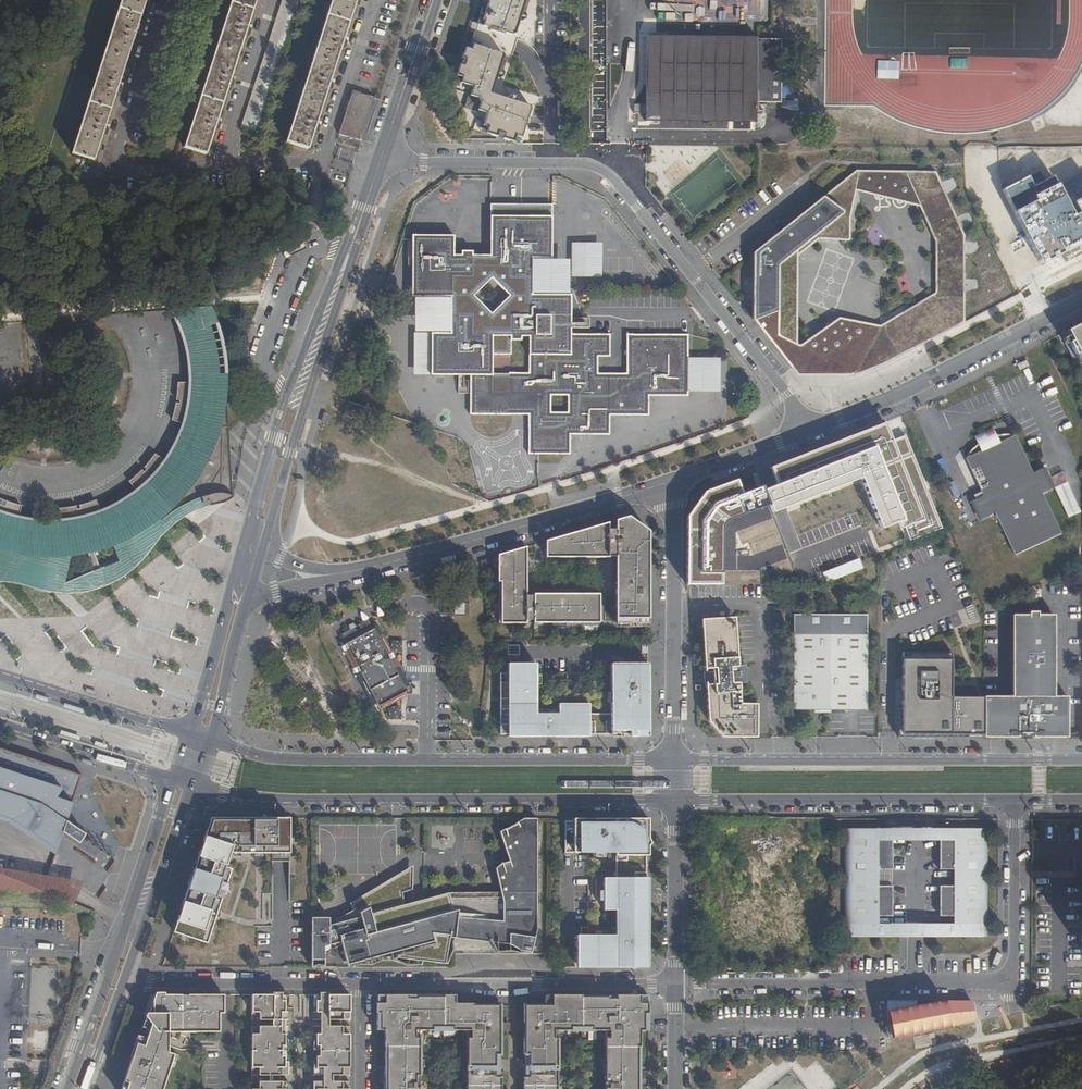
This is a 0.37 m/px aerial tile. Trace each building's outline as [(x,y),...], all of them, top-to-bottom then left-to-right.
[(93,160),(102,131),(106,132),(109,123),(105,122),(115,90),(119,91),(122,81),(119,80),(132,39),(135,40),(139,31),(135,29),(144,0),(121,0),(72,153),(93,160)] [(227,85),(232,87),(235,77),(230,76),(244,34),(248,35),(251,25),(247,24),(255,0),(232,0),(184,146),(205,153),(214,127),(218,129),(221,119),(217,117),(227,85)] [(298,0),(283,0),(242,126),(256,131),(298,0)] [(287,141),(307,148),(313,130),(316,131),(320,121),(316,120),(327,87),(330,88),(333,79),(329,79),(340,45),(344,46),(346,37),(343,36),(354,2),(357,4),(358,0),(332,0),(287,141)] [(479,18),(486,20),(484,25),(490,27),(490,30),(504,35),(505,32),(512,35),(513,34),(514,34),(518,21),(520,21),(525,20),(526,16),(523,12),(521,12),(525,0),(485,0),(479,18)] [(646,42),(646,93),(646,100),(634,100),(634,113),(645,114),(646,117),(756,119),(756,103),(757,43),(646,42)] [(782,44),(757,43),(756,103),(782,104),(782,44)] [(486,113),(482,125),(488,127),(486,132),(513,141),(515,136),(520,138),(530,108),(528,106),(517,103),(517,100),(516,97),(513,96),(509,98),(508,100),(491,94),(496,78),(499,78),(502,77),(504,73),(502,70),(499,69),(504,56),(502,56),(502,54),(473,45),(471,50),(465,48),(456,75),(462,77),(461,82),(473,87),(470,95),(468,95),(464,108),(478,113),(479,110),(486,113)] [(971,66),(971,84),(993,84),(993,66),(971,66)] [(360,141),(374,98),(352,91),(338,134),(349,138),(360,141)] [(376,99),(374,98),(360,141),(349,138),(348,142),(361,146),(376,99)] [(856,170),(855,170),(753,252),(752,252),(752,253),(752,318),(783,359),(791,368),(796,375),(855,375),(881,365),(962,323),(963,323),(963,322),(964,321),(964,320),(964,236),(936,173),(936,172),(935,172),(934,172),(934,171),(907,171),(906,171),(905,172),(905,173),(905,174),(905,175),(919,206),(934,242),(934,291),(934,292),(934,293),(879,326),(824,357),(800,345),(797,344),(797,257),(797,256),(798,255),(818,239),(819,239),(847,240),(848,240),(849,239),(850,238),(850,217),(855,192),(859,173),(859,172),(859,171),(858,170),(857,170),(856,170)] [(859,173),(855,192),(856,191),(857,191),(859,191),(919,206),(905,175),(905,174),(905,173),(905,172),(906,171),(907,171),(856,170),(857,170),(858,170),(859,171),(859,172),(859,173)] [(451,315),(447,315),(447,325),(451,325),(451,334),(431,334),(431,374),(471,375),(471,414),(529,414),(528,453),(569,453),(569,434),(609,434),(609,414),(648,414),(648,395),(687,395),(686,334),(627,334),(627,373),(597,373),(597,356),(609,356),(609,334),(570,334),(570,296),(531,295),(531,277),(536,277),(536,266),(531,266),(532,257),(551,258),(551,217),(491,217),(490,256),(472,256),(472,252),(462,252),(462,256),(453,255),(453,236),(412,235),(412,296),(451,297),(451,315)] [(570,242),(570,276),(601,276),(601,242),(570,242)] [(172,311),(176,319),(182,324),(188,327),(197,329),(201,329),(208,327),(213,325),(210,315),(206,308),(172,311)] [(182,324),(176,319),(180,328),(186,345),(188,356),(189,365),(190,376),(217,375),(216,363),(214,349),(208,327),(201,329),(197,329),(188,327),(182,324)] [(838,319),(800,345),(824,357),(879,326),(838,319)] [(1065,331),(1068,336),(1079,358),(1081,361),(1081,322),(1065,331)] [(1079,358),(1068,336),(1063,338),(1075,360),(1079,358)] [(220,437),(223,438),(222,426),(217,424),(219,414),(221,402),(223,390),(222,374),(217,375),(190,376),(190,382),(176,382),(175,392),(174,400),(177,401),(177,404),(172,412),(169,421),(183,425),(202,431),(199,441),(195,438),(190,437),(185,437),(181,439),(177,442),(175,446),(165,462),(153,455),(142,468),(144,471),(143,473),(140,471),(135,475),(126,482),(135,494),(127,499),(117,506),(106,512),(115,533),(107,536),(99,515),(94,501),(77,506),(77,510),(74,510),(74,507),(66,508),(57,509),(58,524),(45,524),(35,524),(23,522),(19,544),(12,542),(16,521),(19,507),(3,502),(1,505),(0,504),(0,581),(13,583),(22,586),(32,590),(40,592),(47,593),(51,578),(62,580),(68,555),(86,552),(92,577),(84,580),(76,581),(68,581),(66,595),(75,594),(83,593),(102,588),(112,584),(121,579),(133,570),(139,564),(151,549),(159,539),(175,525),(187,517),(201,510),(212,506),(217,506),(225,503),(233,497),(224,492),(220,437)] [(776,485),(765,489),(772,507),(773,510),(862,476),(881,526),(902,519),(910,541),(943,528),(906,432),(892,437),(886,421),(769,466),(776,485)] [(202,431),(183,425),(179,437),(177,442),(181,439),(185,437),(190,437),(195,438),(199,441),(202,431)] [(1061,533),(1059,530),(1041,490),(1051,485),(1043,469),(1034,473),(1016,434),(1008,433),(1005,433),(1000,435),(995,436),(993,433),(983,438),(985,441),(976,447),(971,455),(989,494),(976,500),(983,515),(995,509),(1005,530),(1016,554),(1061,533)] [(704,489),(687,516),(687,584),(721,584),(721,529),(727,522),(772,507),(765,489),(763,485),(741,492),(736,478),(704,489)] [(115,533),(106,512),(99,515),(107,536),(115,533)] [(629,516),(616,520),(616,528),(608,528),(608,522),(599,524),(577,530),(557,536),(545,539),(545,555),(546,555),(546,551),(558,552),(558,555),(575,555),(575,552),(585,552),(585,555),(615,556),(615,558),(619,558),(618,579),(615,579),(615,620),(647,621),(648,576),(648,530),(629,516)] [(19,544),(23,522),(16,521),(12,542),(19,544)] [(515,548),(500,553),(499,620),(526,621),(527,545),(515,548)] [(599,593),(534,592),(534,623),(598,624),(599,593)] [(1054,737),(1054,698),(1054,617),(1042,617),(1042,621),(1024,621),(1024,617),(1013,617),(1013,696),(1013,737),(1018,737),(1018,734),(1034,734),(1034,737),(1054,737)] [(739,703),(738,682),(730,683),(729,666),(738,666),(736,618),(702,620),(704,668),(712,668),(713,684),(705,685),(706,720),(724,738),(757,736),(756,702),(739,703)] [(354,664),(367,688),(376,704),(398,692),(398,675),(397,672),(381,643),(378,638),(388,633),(382,622),(373,628),(372,626),(370,627),(366,619),(340,632),(343,639),(344,642),(342,642),(347,652),(354,664)] [(865,632),(791,632),(792,710),(865,710),(865,632)] [(344,642),(343,639),(340,640),(338,641),(344,653),(347,652),(342,642),(344,642)] [(367,688),(354,664),(347,667),(353,678),(358,676),(366,691),(375,707),(401,693),(402,676),(384,642),(381,643),(397,672),(398,675),(398,692),(376,704),(367,688)] [(518,643),(506,643),(506,653),(518,653),(518,643)] [(951,652),(901,653),(902,715),(898,715),(898,738),(968,737),(968,735),(984,735),(984,696),(951,696),(951,652)] [(646,698),(647,663),(609,663),(609,713),(587,713),(587,703),(556,703),(556,713),(534,712),(534,671),(518,671),(518,662),(506,662),(506,671),(498,671),(498,695),(502,695),(502,699),(498,699),(497,732),(506,732),(506,735),(545,735),(545,731),(553,731),(553,735),(646,737),(646,714),(643,714),(643,698),(646,698)] [(535,662),(518,662),(518,671),(534,671),(535,662)] [(738,682),(738,666),(729,666),(730,683),(738,682)] [(704,668),(705,685),(713,684),(712,668),(704,668)] [(1013,696),(984,696),(984,737),(1013,737),(1013,696)] [(1054,698),(1054,737),(1068,737),(1068,698),(1054,698)] [(81,775),(0,748),(0,820),(2,820),(0,822),(17,833),(19,831),(39,844),(55,855),(63,832),(82,845),(86,833),(67,820),(81,775)] [(537,929),(537,817),(524,817),(517,821),(518,823),(506,830),(505,828),(500,831),(510,861),(502,864),(501,863),(496,867),(501,891),(501,899),(503,899),(503,921),(486,919),(486,914),(466,912),(465,918),(456,917),(449,892),(404,904),(385,909),(385,919),(374,922),(369,906),(360,911),(358,907),(353,909),(335,919),(336,922),(342,945),(348,966),(391,955),(392,956),(448,963),(454,949),(448,948),(450,936),(455,937),(533,946),(537,929)] [(625,967),(648,967),(648,897),(644,897),(644,889),(647,889),(647,873),(647,818),(625,818),(625,822),(617,822),(616,818),(564,817),(563,852),(615,852),(615,877),(615,881),(602,881),(602,905),(615,905),(615,909),(615,934),(615,938),(611,938),(611,934),(580,934),(580,967),(621,967),(621,962),(625,962),(625,967)] [(214,821),(177,934),(210,945),(239,856),(288,856),(287,822),(214,821)] [(788,824),(789,841),(803,840),(802,824),(788,824)] [(840,837),(873,838),(916,839),(957,839),(990,840),(990,829),(916,828),(840,826),(840,837)] [(872,846),(873,838),(840,837),(839,927),(872,927),(872,919),(888,920),(888,891),(872,890),(872,874),(888,874),(888,846),(872,846)] [(990,930),(990,840),(957,839),(957,847),(941,847),(941,875),(957,876),(957,892),(941,892),(941,920),(957,921),(957,929),(990,930)] [(350,903),(353,909),(358,907),(360,911),(369,906),(374,922),(385,919),(385,909),(404,904),(403,892),(413,888),(413,865),(350,903)] [(71,903),(80,884),(82,874),(0,867),(0,899),(71,903)] [(486,919),(503,921),(503,899),(501,899),(501,891),(449,892),(456,917),(465,918),(466,912),(486,914),(486,919)] [(325,950),(332,947),(333,948),(331,949),(330,950),(330,951),(330,953),(331,954),(332,955),(333,955),(335,955),(336,954),(337,953),(337,952),(337,950),(336,946),(342,945),(336,922),(330,924),(330,917),(318,917),(318,928),(312,928),(312,966),(319,964),(325,966),(325,950)] [(220,994),(156,994),(150,1012),(147,1012),(146,1016),(149,1029),(155,1031),(168,1031),(182,1031),(182,1027),(189,1027),(189,1031),(220,1031),(220,994)] [(156,994),(153,994),(147,1012),(150,1012),(156,994)] [(284,994),(252,994),(252,1019),(273,1019),(279,1019),(279,1011),(281,1011),(285,1011),(285,1000),(284,1000),(284,994)] [(350,1019),(350,994),(320,994),(320,1000),(316,1000),(316,1011),(320,1011),(323,1011),(323,1019),(329,1019),(350,1019)] [(501,1070),(496,1070),(489,1070),(489,1066),(496,1066),(496,1062),(489,1062),(489,1058),(496,1058),(501,1058),(501,1028),(509,1028),(509,1022),(500,1022),(500,1004),(456,1004),(456,997),(399,997),(399,994),(377,994),(377,1012),(381,1012),(381,1019),(377,1019),(377,1029),(385,1029),(387,1029),(387,1069),(385,1069),(385,1087),(387,1087),(387,1088),(420,1088),(420,1029),(467,1029),(467,1088),(501,1088),(501,1070)] [(639,1087),(641,1087),(641,1070),(639,1070),(639,1029),(641,1029),(649,1029),(649,1019),(645,1019),(645,1012),(649,1012),(649,994),(627,994),(627,998),(545,998),(545,1004),(526,1004),(526,1022),(517,1022),(517,1029),(525,1029),(525,1058),(530,1058),(537,1058),(537,1062),(530,1062),(530,1067),(537,1067),(537,1070),(530,1070),(525,1070),(525,1088),(559,1088),(559,1030),(606,1030),(606,1088),(639,1088),(639,1087)] [(279,1033),(281,1033),(281,1011),(279,1011),(279,1019),(273,1019),(273,1025),(279,1025),(279,1033)] [(320,1011),(320,1033),(323,1033),(323,1025),(329,1025),(329,1019),(323,1019),(323,1011),(320,1011)] [(285,1067),(285,1055),(282,1055),(282,1044),(285,1044),(285,1033),(281,1033),(279,1033),(279,1025),(273,1025),(252,1025),(252,1088),(285,1088),(279,1088),(279,1080),(260,1080),(260,1074),(279,1074),(279,1067),(285,1067)] [(350,1074),(350,1025),(329,1025),(323,1025),(323,1033),(320,1033),(316,1033),(316,1044),(320,1044),(320,1055),(316,1055),(316,1067),(323,1067),(323,1074),(332,1074),(350,1074)] [(149,1029),(146,1037),(169,1044),(168,1031),(155,1031),(149,1029)] [(32,1049),(47,1050),(47,1031),(33,1030),(32,1049)] [(122,1088),(163,1088),(171,1065),(175,1053),(169,1051),(169,1044),(146,1037),(145,1041),(138,1038),(122,1088)] [(350,1080),(332,1080),(323,1080),(323,1088),(316,1088),(350,1088),(350,1080)]
